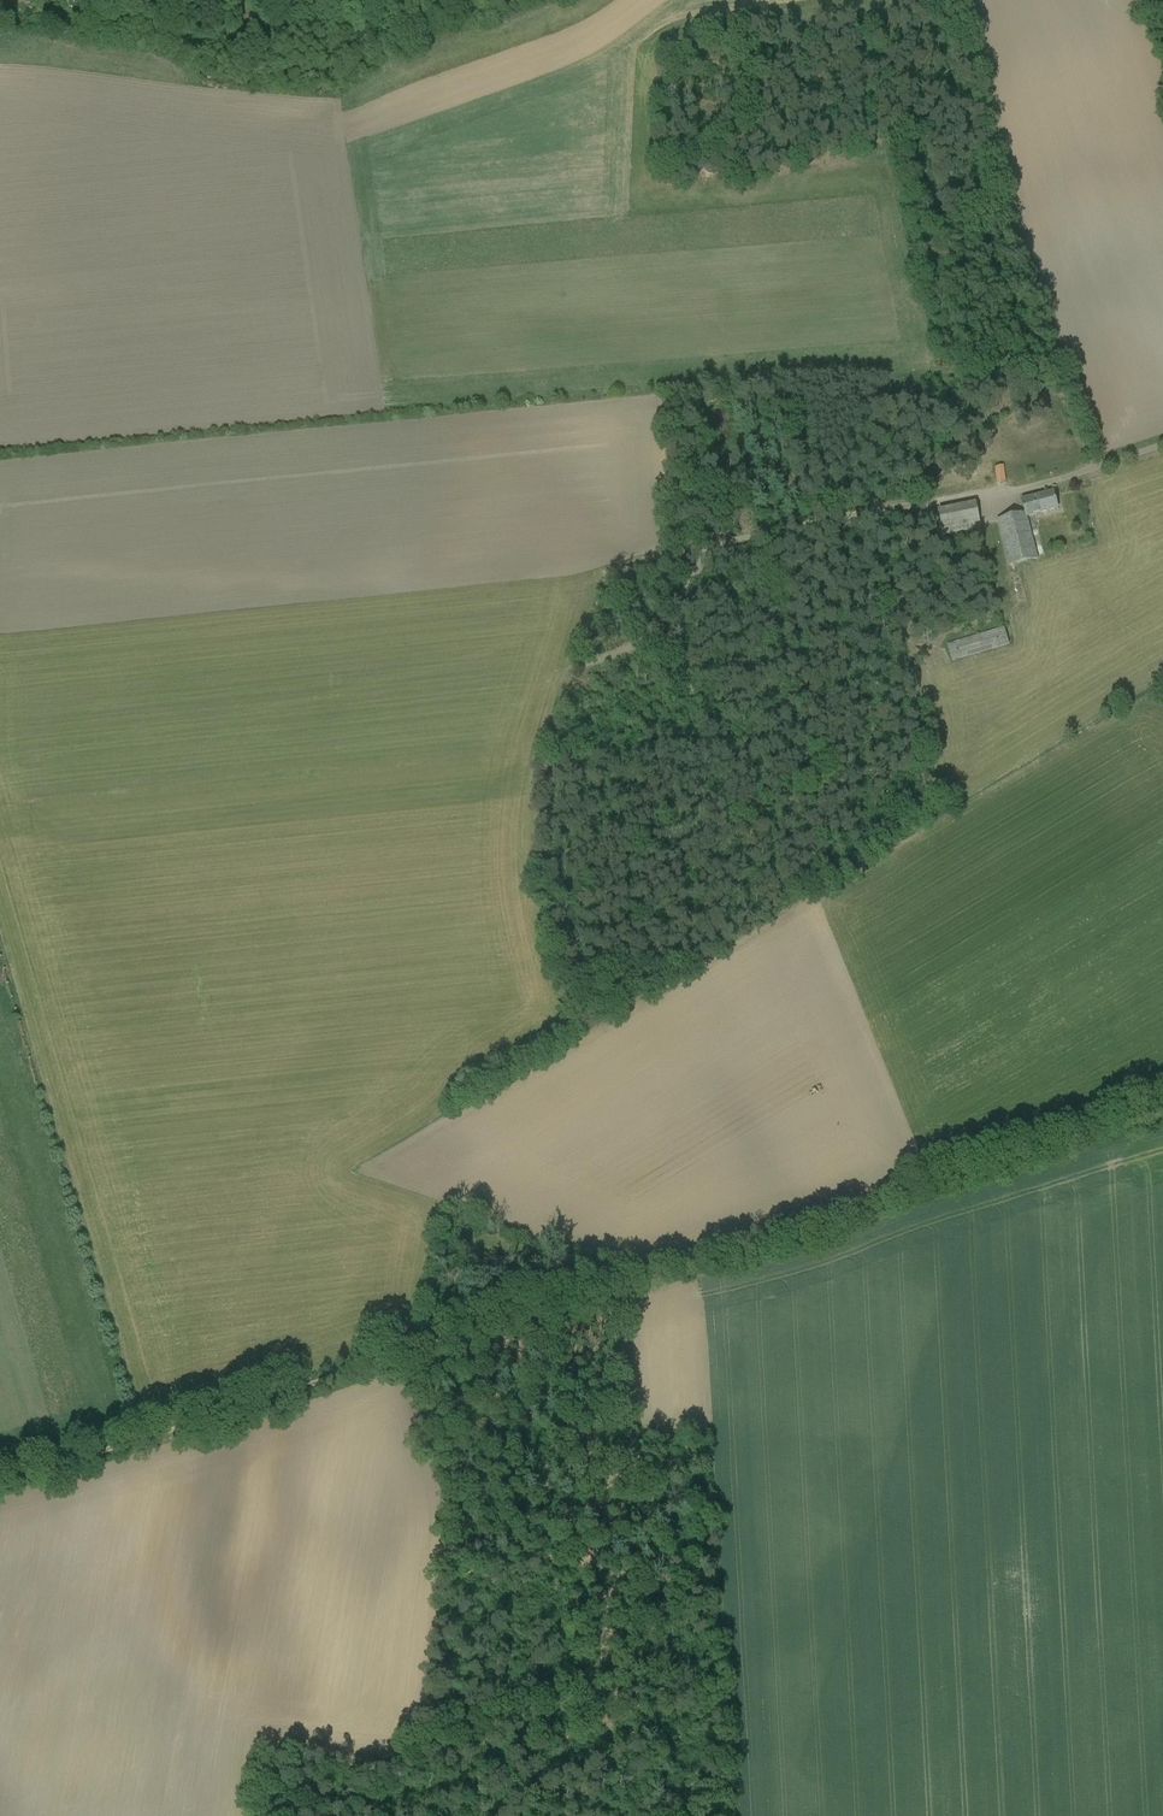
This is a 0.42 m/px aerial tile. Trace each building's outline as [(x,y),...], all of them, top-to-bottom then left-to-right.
[(997,484),(1006,482),(1003,465),(994,467),(997,484)] [(1028,516),(1058,508),(1054,492),(1022,500),(1025,512),(996,520),(1008,567),(1039,559),(1028,516)] [(942,510),(948,533),(988,524),(982,501),(942,510)] [(952,662),(1009,646),(1004,628),(947,644),(952,662)]
